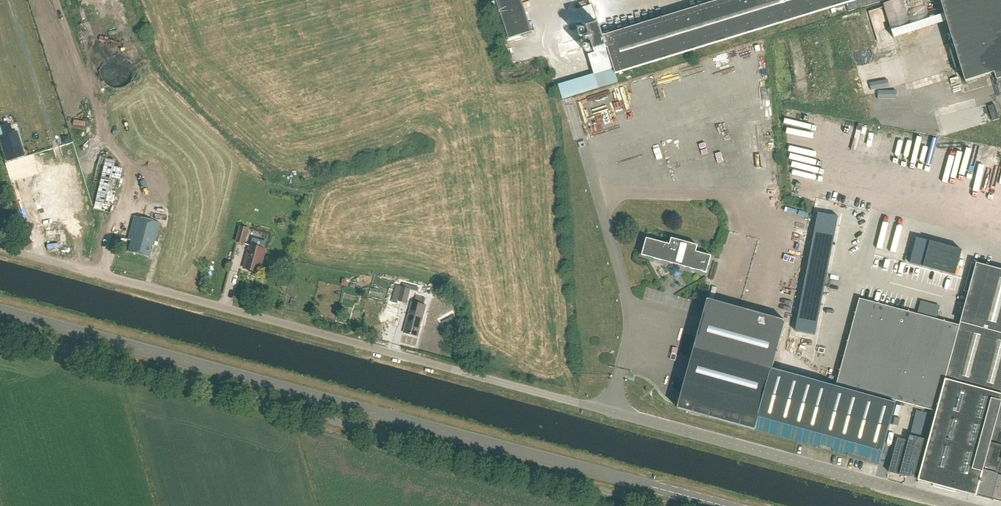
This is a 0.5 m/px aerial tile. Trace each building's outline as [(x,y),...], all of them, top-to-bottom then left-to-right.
[(521,0),(496,0),(496,1),(491,2),(494,12),(500,10),(509,39),(531,31),(521,0)] [(603,36),(600,25),(587,29),(590,36),(585,38),(588,46),(592,45),(595,53),(608,49),(616,74),(846,4),(848,12),(886,0),(722,0),(603,36)] [(966,82),(994,73),(997,80),(1000,79),(1000,0),(941,0),(966,82)] [(126,86),(128,84),(130,82),(132,79),(133,77),(134,74),(134,71),(134,68),(134,65),(133,63),(131,60),(130,58),(127,56),(125,54),(122,53),(120,52),(117,52),(114,52),(111,53),(108,54),(106,55),(103,57),(102,59),(100,62),(99,65),(98,67),(98,70),(98,73),(99,76),(100,79),(102,81),(104,83),(106,85),(109,87),(112,87),(114,88),(117,88),(120,88),(123,87),(126,86)] [(995,105),(988,107),(993,121),(999,119),(995,105)] [(7,161),(24,156),(17,132),(0,137),(0,140),(7,161)] [(116,166),(117,160),(100,157),(96,182),(100,182),(96,203),(120,207),(128,168),(116,166)] [(819,213),(795,331),(815,335),(839,217),(819,213)] [(138,254),(148,220),(134,216),(127,240),(131,241),(128,251),(138,254)] [(148,220),(138,254),(148,257),(151,246),(154,247),(156,247),(159,238),(156,238),(160,223),(152,221),(148,220)] [(241,227),(236,242),(244,244),(248,229),(241,227)] [(253,238),(251,246),(265,249),(267,242),(253,238)] [(707,273),(711,256),(696,252),(698,246),(672,238),(670,245),(647,238),(642,255),(675,265),(674,269),(680,270),(681,266),(707,273)] [(954,275),(961,250),(930,242),(917,238),(915,246),(910,263),(954,275)] [(266,249),(250,245),(244,268),(259,273),(266,249)] [(837,384),(853,389),(900,401),(906,403),(937,411),(929,441),(910,436),(909,441),(900,475),(918,480),(918,481),(933,485),(933,486),(955,492),(956,490),(977,496),(977,495),(1000,501),(1000,429),(994,428),(1000,403),(1000,271),(971,263),(964,291),(969,292),(960,326),(859,299),(844,356),(837,384)] [(391,302),(397,303),(398,301),(407,304),(411,290),(402,287),(396,285),(391,302)] [(797,442),(848,456),(879,464),(896,404),(819,382),(820,378),(774,366),(786,321),(708,300),(678,406),(678,408),(797,442)] [(418,336),(426,306),(412,302),(404,333),(418,336)] [(454,316),(443,322),(447,331),(459,325),(454,316)] [(890,465),(888,472),(900,475),(909,441),(898,438),(897,438),(890,465)]
